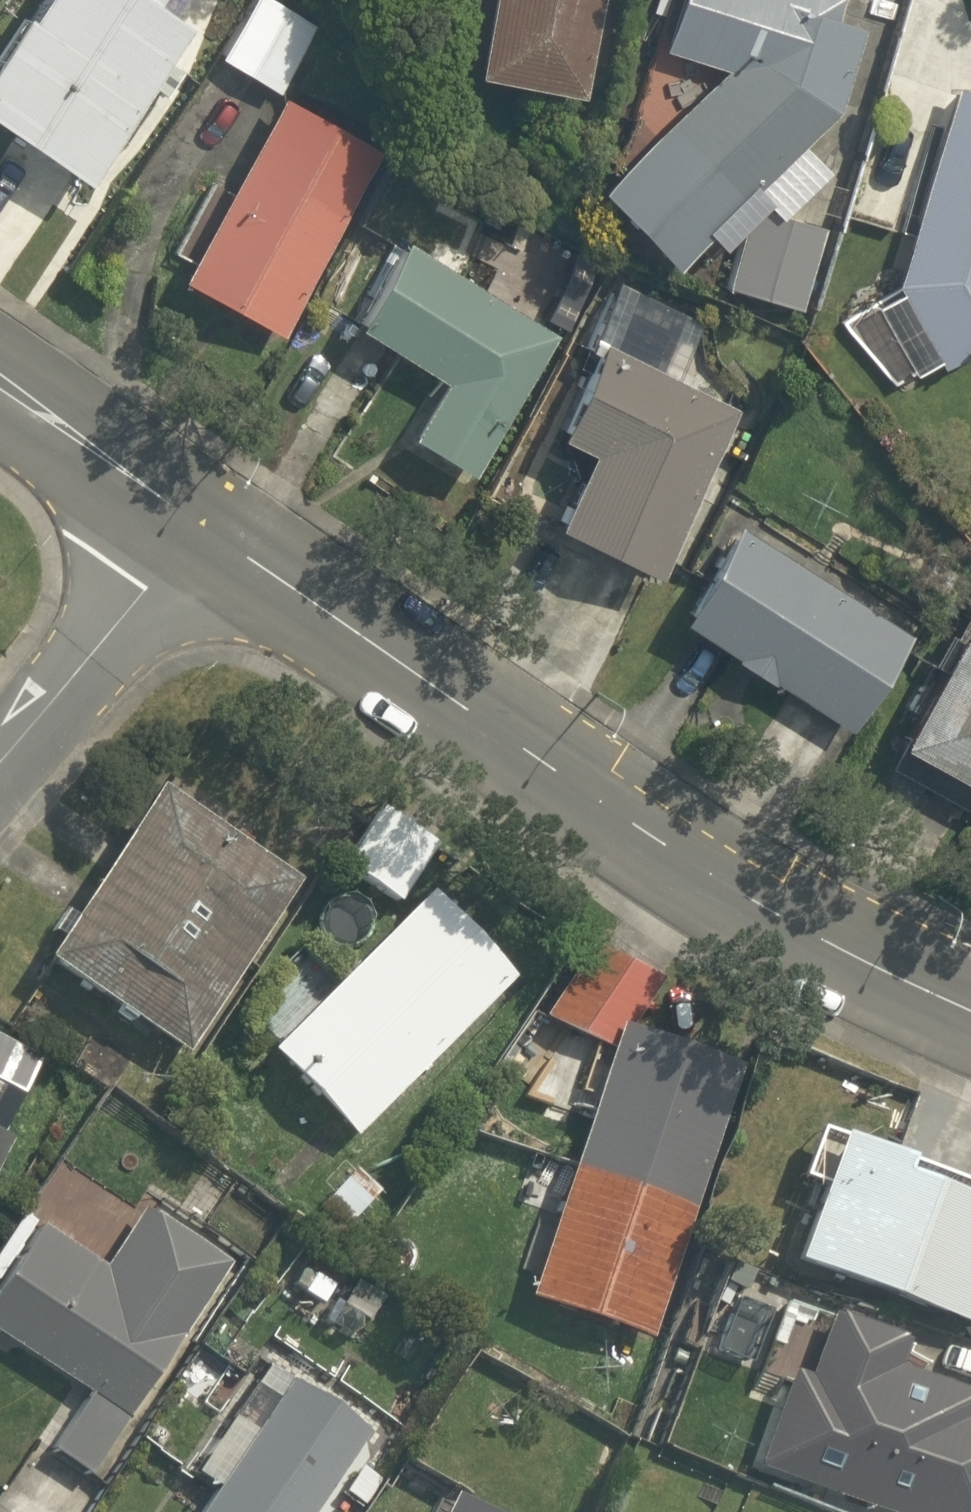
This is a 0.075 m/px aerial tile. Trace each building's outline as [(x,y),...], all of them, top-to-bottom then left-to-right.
[(0,36),(0,126),(79,183),(181,40),(145,15),(156,0),(26,0),(0,36)] [(214,60),(271,97),(311,34),(258,0),(252,0),(214,60)] [(451,81),(581,106),(601,0),(466,0),(451,81)] [(716,74),(643,147),(720,228),(827,121),(863,36),(834,24),(841,7),(825,0),(679,0),(658,50),(716,74)] [(282,95),(172,286),(268,341),(378,150),(282,95)] [(888,296),(928,373),(970,351),(970,104),(962,100),(888,296)] [(749,214),(728,286),(809,309),(830,237),(749,214)] [(400,246),(343,337),(436,395),(403,447),(461,484),(551,340),(400,246)] [(598,344),(549,440),(585,459),(546,537),(647,588),(735,413),(598,344)] [(740,514),(670,639),(847,739),(918,614),(740,514)] [(904,754),(970,789),(970,610),(956,639),(951,636),(933,671),(945,677),(904,754)] [(292,891),(148,802),(39,981),(184,1069),(292,891)] [(251,1053),(349,1148),(512,983),(428,894),(251,1053)] [(598,1052),(508,1307),(646,1355),(765,1017),(570,948),(540,1032),(598,1052)] [(38,1059),(0,1040),(0,1133),(38,1059)] [(112,1158),(71,1133),(51,1167),(92,1192),(112,1158)] [(784,1276),(970,1340),(970,1186),(830,1139),(784,1276)] [(0,1277),(0,1359),(76,1408),(42,1459),(86,1488),(229,1268),(140,1210),(104,1267),(35,1222),(0,1277)] [(864,1327),(783,1299),(757,1372),(838,1401),(864,1327)] [(865,1366),(817,1505),(838,1511),(970,1511),(970,1423),(966,1421),(970,1406),(970,1403),(865,1366)] [(198,1511),(319,1511),(362,1455),(282,1395),(198,1511)] [(450,1492),(440,1511),(491,1511),(450,1492)]
